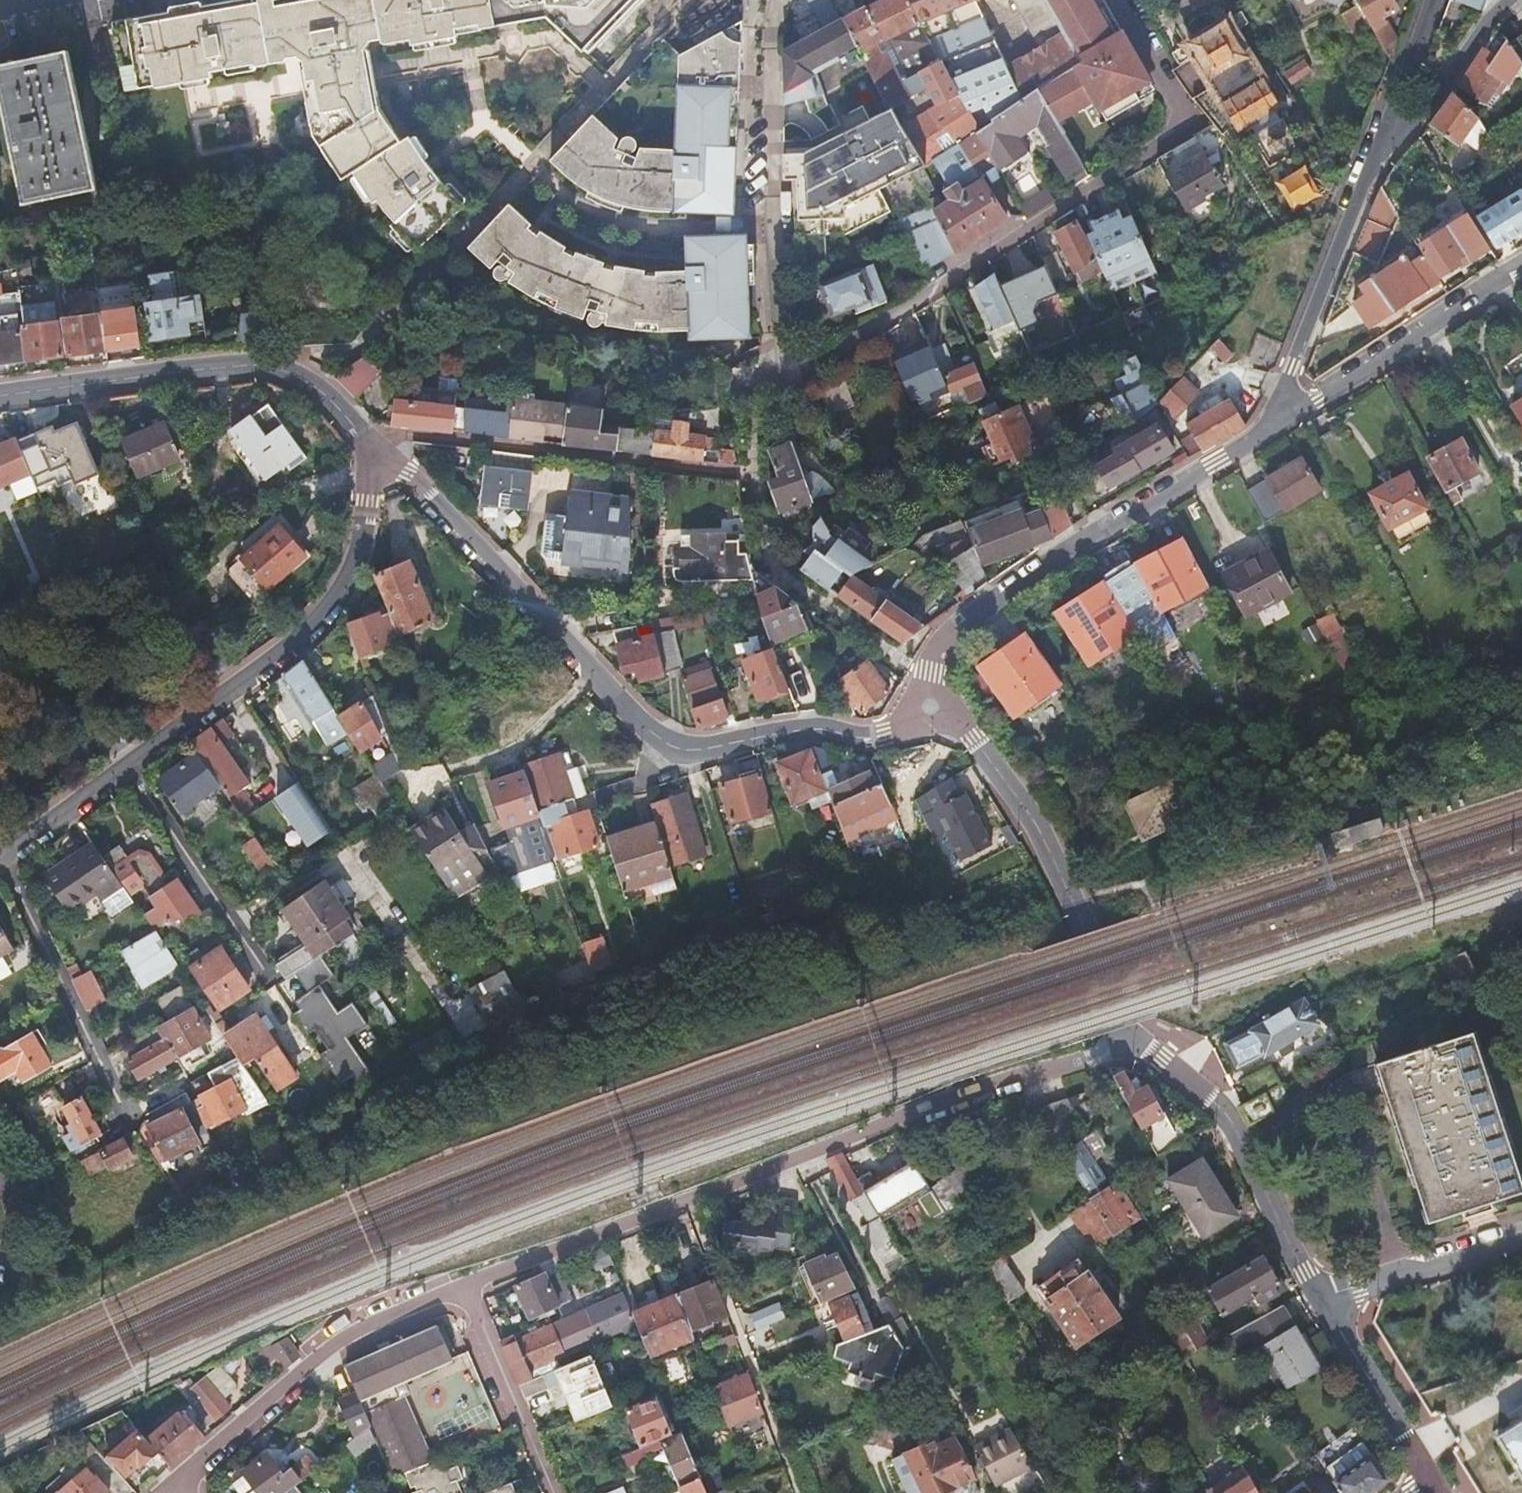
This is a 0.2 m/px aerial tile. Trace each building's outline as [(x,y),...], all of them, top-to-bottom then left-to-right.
[(112,22),(127,91),(157,86),(158,91),(217,81),(215,74),(304,59),(310,75),(318,97),(326,113),(335,131),(346,151),(356,168),(366,161),(375,174),(381,183),(392,196),(410,218),(427,237),(476,188),(462,173),(452,160),(447,155),(435,139),(424,124),(415,129),(407,116),(400,102),(393,89),(386,75),(380,60),(374,46),(494,25),(490,0),(270,0),(262,1),(262,0),(229,0),(194,6),(112,22)] [(494,25),(550,15),(590,54),(641,0),(490,0),(494,25)] [(831,0),(810,0),(825,29),(783,51),(784,107),(813,94),(806,71),(844,50),(848,60),(859,55),(831,0)] [(1012,200),(988,157),(975,133),(909,0),(878,0),(859,10),(854,0),(831,0),(859,55),(887,109),(892,106),(923,168),(925,173),(931,170),(950,203),(942,207),(934,212),(955,251),(1006,219),(984,181),(962,195),(959,189),(985,173),(1004,205),(1012,200)] [(975,133),(1021,102),(1007,75),(1004,68),(972,0),(909,0),(975,133)] [(1040,46),(1004,68),(1007,75),(1021,102),(1037,91),(1079,63),(1044,0),(1014,0),(1040,46)] [(1079,63),(1037,91),(1056,123),(1082,108),(1081,107),(1077,100),(1090,93),(1093,100),(1106,122),(1153,95),(1147,85),(1150,83),(1129,45),(1125,47),(1122,40),(1125,39),(1103,0),(1044,0),(1079,63)] [(1390,62),(1392,66),(1397,52),(1393,43),(1395,41),(1384,22),(1382,23),(1378,18),(1391,9),(1386,0),(1353,0),(1390,62)] [(1485,12),(1492,5),(1491,0),(1452,0),(1485,12)] [(546,156),(548,158),(556,165),(564,172),(574,179),(587,186),(599,192),(610,197),(622,201),(632,204),(643,207),(656,209),(669,211),(683,212),(699,212),(713,210),(724,208),(731,207),(735,206),(741,156),(742,136),(750,32),(751,19),(754,3),(741,10),(699,30),(691,34),(677,23),(674,20),(546,156)] [(1226,14),(1173,49),(1175,53),(1168,55),(1174,68),(1183,61),(1211,107),(1234,137),(1284,105),(1234,31),(1243,25),(1237,10),(1227,17),(1226,14)] [(888,40),(877,46),(881,55),(886,52),(899,81),(906,78),(888,40)] [(1499,59),(1484,49),(1459,88),(1486,107),(1517,61),(1507,47),(1499,59)] [(0,64),(0,89),(23,201),(95,187),(67,50),(0,64)] [(1021,102),(975,133),(988,157),(997,151),(1004,162),(1013,156),(1007,146),(1041,125),(1051,142),(1047,145),(1067,178),(1070,176),(1075,184),(1088,176),(1083,169),(1068,144),(1063,134),(1061,131),(1056,123),(1037,91),(1021,102)] [(1077,100),(1081,107),(1093,100),(1090,93),(1077,100)] [(1455,94),(1429,126),(1456,146),(1460,140),(1476,119),(1455,94)] [(190,150),(246,149),(246,100),(190,101),(190,150)] [(838,252),(841,262),(853,257),(842,234),(923,192),(913,173),(923,168),(892,106),(887,109),(806,151),(784,151),(784,163),(784,179),(792,179),(795,267),(812,264),(838,252)] [(1489,141),(1476,119),(1460,140),(1480,154),(1489,141)] [(1277,122),(1249,138),(1264,164),(1291,149),(1277,122)] [(1170,185),(1186,212),(1207,198),(1205,195),(1223,183),(1204,154),(1166,178),(1170,185)] [(923,192),(934,212),(942,207),(925,173),(923,168),(913,173),(923,192)] [(1134,207),(1170,185),(1166,178),(1160,168),(1124,190),(1134,207)] [(1300,169),(1271,185),(1287,214),(1316,199),(1300,169)] [(925,173),(942,207),(950,203),(931,170),(925,173)] [(1023,199),(1038,190),(1030,176),(1015,185),(1023,199)] [(1379,262),(1398,218),(1380,189),(1353,251),(1379,262)] [(496,214),(507,202),(505,200),(463,244),(466,247),(470,243),(483,228),(496,214)] [(515,209),(507,202),(496,214),(483,228),(470,243),(466,247),(474,254),(489,266),(505,278),(522,288),(539,297),(556,306),(574,313),(582,316),(601,322),(620,326),(640,329),(659,331),(679,333),(698,333),(718,332),(719,337),(761,330),(753,277),(743,227),(705,233),(683,236),(685,247),(689,272),(669,272),(650,270),(631,266),(612,261),(594,255),(576,248),(558,239),(549,234),(541,228),(533,223),(525,217),(515,209)] [(1496,227),(1507,244),(1521,235),(1521,210),(1496,227)] [(1104,276),(1149,255),(1133,220),(1124,224),(1122,220),(1118,211),(1090,224),(1094,232),(1096,237),(1088,241),(1101,269),(1104,276)] [(921,220),(924,225),(942,259),(955,251),(934,212),(921,220)] [(1459,267),(1487,248),(1465,214),(1421,244),(1439,275),(1456,263),(1459,267)] [(1124,224),(1133,220),(1131,215),(1122,220),(1124,224)] [(1086,236),(1078,220),(1053,234),(1078,281),(1101,269),(1088,241),(1086,236)] [(924,225),(905,233),(924,270),(942,259),(924,225)] [(1096,237),(1094,232),(1086,236),(1088,241),(1096,237)] [(1042,261),(1053,283),(1064,278),(1053,255),(1042,261)] [(0,259),(0,270),(15,266),(13,256),(0,259)] [(1367,329),(1438,283),(1421,256),(1409,263),(1405,256),(1358,286),(1364,295),(1351,303),(1367,329)] [(1030,258),(1000,279),(1009,299),(1039,279),(1030,258)] [(888,299),(871,261),(859,267),(874,299),(858,307),(861,311),(888,299)] [(859,267),(821,285),(835,317),(858,307),(874,299),(859,267)] [(180,271),(152,275),(154,296),(160,295),(161,303),(155,304),(149,305),(153,339),(186,335),(184,325),(205,322),(202,298),(184,300),(180,271)] [(971,344),(983,372),(998,365),(995,357),(1003,354),(1005,358),(1026,348),(994,274),(975,286),(993,327),(986,330),(989,336),(971,344)] [(104,324),(107,349),(139,345),(136,320),(134,305),(132,287),(100,291),(102,309),(103,316),(104,324)] [(0,332),(0,361),(25,358),(19,312),(0,315),(0,319),(2,332),(0,332)] [(264,312),(245,314),(238,346),(267,344),(272,323),(265,323),(264,312)] [(72,353),(107,349),(104,324),(103,316),(68,320),(72,353)] [(1048,320),(1028,336),(1037,348),(1057,332),(1048,320)] [(23,328),(27,358),(65,354),(61,323),(33,326),(23,328)] [(891,326),(881,333),(887,349),(899,344),(891,326)] [(1065,331),(1034,355),(1045,369),(1076,345),(1065,331)] [(1168,395),(1162,401),(1177,420),(1199,395),(1191,388),(1215,361),(1219,365),(1232,351),(1221,339),(1168,395)] [(930,352),(939,372),(952,367),(942,344),(929,350),(930,352)] [(932,395),(946,389),(939,372),(930,352),(903,364),(915,391),(928,385),(932,395)] [(1140,391),(1154,384),(1140,352),(1126,359),(1140,391)] [(367,356),(355,365),(371,386),(383,377),(367,356)] [(986,394),(972,362),(943,374),(951,392),(961,388),(963,388),(969,401),(986,394)] [(371,386),(355,365),(335,380),(353,401),(371,386)] [(843,379),(819,388),(827,413),(852,405),(843,379)] [(1162,401),(1154,384),(1140,391),(1126,399),(1132,412),(1124,416),(1129,428),(1158,406),(1162,401)] [(1200,411),(1203,416),(1225,403),(1220,394),(1205,403),(1200,411)] [(505,414),(472,410),(469,435),(560,445),(564,413),(529,408),(530,398),(516,396),(514,410),(507,414),(505,414)] [(259,397),(244,407),(252,420),(270,408),(264,398),(261,400),(259,397)] [(1202,451),(1245,426),(1231,400),(1225,403),(1203,416),(1188,425),(1194,435),(1202,451)] [(1512,407),(1521,422),(1521,401),(1512,407)] [(395,402),(392,426),(461,434),(464,410),(395,402)] [(1080,421),(1093,434),(1113,416),(1100,402),(1080,421)] [(992,439),(982,444),(990,465),(1032,447),(1016,406),(998,413),(994,403),(986,407),(989,415),(984,417),(992,439)] [(565,405),(564,413),(560,445),(653,456),(655,433),(601,426),(603,409),(565,405)] [(252,420),(231,434),(246,456),(263,481),(285,466),(289,472),(306,461),(302,455),(270,408),(252,420)] [(669,434),(655,433),(653,456),(736,466),(733,449),(716,447),(716,436),(683,433),(685,421),(671,420),(669,434)] [(16,445),(29,476),(48,468),(57,487),(73,481),(76,486),(98,477),(76,425),(55,434),(53,429),(16,445)] [(160,427),(124,443),(139,477),(174,462),(160,427)] [(1117,458),(1099,469),(1110,489),(1172,451),(1159,428),(1114,454),(1117,458)] [(1194,435),(1179,442),(1188,459),(1202,451),(1194,435)] [(780,436),(769,441),(769,450),(775,466),(768,469),(768,474),(770,479),(769,480),(781,510),(782,509),(809,499),(811,498),(810,496),(800,473),(787,439),(780,436)] [(1459,438),(1427,456),(1454,504),(1462,499),(1454,485),(1478,472),(1459,438)] [(14,440),(0,446),(0,492),(31,479),(29,476),(16,445),(14,440)] [(530,457),(488,452),(486,466),(482,505),(524,510),(529,471),(530,457)] [(263,481),(246,456),(241,459),(258,484),(263,481)] [(1247,490),(1264,521),(1319,490),(1301,460),(1247,490)] [(810,469),(800,473),(810,496),(834,486),(818,472),(810,469)] [(1370,494),(1388,528),(1425,507),(1407,474),(1370,494)] [(629,552),(627,501),(568,495),(566,517),(545,515),(540,556),(544,560),(570,563),(571,557),(602,561),(601,566),(627,569),(629,552)] [(811,504),(809,499),(782,509),(785,516),(792,517),(810,510),(811,504)] [(1425,507),(1388,528),(1394,538),(1431,518),(1425,507)] [(1073,527),(1060,509),(1042,516),(1052,538),(1052,539),(1073,527)] [(973,545),(983,567),(1010,555),(1008,550),(1033,539),(1036,546),(1052,538),(1042,516),(1040,512),(1023,519),(1021,514),(969,535),(973,545)] [(799,570),(800,570),(827,590),(841,570),(849,576),(850,575),(851,573),(870,564),(826,533),(827,532),(822,519),(813,523),(809,539),(805,545),(813,550),(799,570)] [(277,530),(227,574),(253,603),(303,560),(277,530)] [(752,569),(750,555),(746,534),(682,535),(681,567),(672,568),(672,575),(672,576),(673,577),(673,578),(674,579),(675,580),(676,581),(677,581),(677,582),(678,582),(679,582),(680,582),(681,582),(754,579),(752,569)] [(1210,591),(1181,538),(1166,546),(1148,556),(1134,564),(1163,616),(1175,610),(1198,597),(1210,591)] [(1146,551),(1148,556),(1166,546),(1164,541),(1146,551)] [(974,583),(986,574),(983,567),(973,545),(947,564),(962,591),(955,597),(959,603),(978,591),(974,583)] [(1267,553),(1223,577),(1246,618),(1290,594),(1267,553)] [(571,557),(570,563),(601,566),(602,561),(571,557)] [(388,615),(396,638),(430,624),(408,564),(374,579),(388,615)] [(798,603),(752,569),(754,579),(760,608),(763,622),(772,644),(808,629),(798,603)] [(924,627),(850,575),(849,576),(833,594),(901,642),(924,627)] [(1140,637),(1102,582),(1088,592),(1068,605),(1053,615),(1091,670),(1103,662),(1127,646),(1140,637)] [(1065,600),(1068,605),(1088,592),(1084,587),(1065,600)] [(1200,601),(1198,597),(1175,610),(1177,614),(1200,601)] [(703,623),(700,614),(652,623),(664,671),(680,666),(671,631),(703,623)] [(1333,614),(1319,622),(1329,641),(1343,634),(1333,614)] [(346,628),(362,672),(368,670),(363,657),(390,647),(388,642),(396,638),(388,615),(379,619),(377,615),(346,628)] [(664,671),(652,623),(612,631),(622,667),(635,663),(640,681),(665,673),(664,671)] [(1318,626),(1305,633),(1311,644),(1324,637),(1318,626)] [(1353,651),(1343,634),(1329,641),(1339,659),(1353,651)] [(1056,698),(1068,689),(1027,635),(1013,646),(994,660),(980,671),(1020,725),(1032,716),(1056,698)] [(991,655),(994,660),(1013,646),(1009,641),(991,655)] [(1130,650),(1127,646),(1103,662),(1106,667),(1130,650)] [(312,650),(300,660),(314,682),(327,673),(312,650)] [(761,700),(789,689),(785,678),(774,650),(747,661),(761,700)] [(300,660),(282,674),(319,732),(339,720),(337,718),(314,682),(300,660)] [(866,661),(839,681),(848,693),(844,696),(852,707),(856,704),(861,711),(888,691),(866,661)] [(688,677),(684,679),(694,706),(720,696),(708,662),(686,670),(688,677)] [(789,689),(795,702),(813,696),(803,672),(785,678),(789,689)] [(378,738),(383,736),(370,696),(356,705),(378,738)] [(713,721),(732,714),(727,698),(696,709),(703,728),(709,728),(716,727),(713,721)] [(1059,702),(1056,698),(1032,716),(1035,720),(1059,702)] [(339,720),(359,751),(378,738),(356,705),(337,718),(339,720)] [(195,754),(217,786),(237,816),(251,836),(253,840),(264,832),(237,792),(235,794),(226,781),(235,775),(214,742),(227,733),(219,719),(187,743),(195,754)] [(400,733),(388,749),(391,758),(396,773),(398,772),(414,769),(400,733)] [(354,802),(367,822),(394,804),(380,784),(372,771),(359,752),(350,758),(366,782),(355,789),(361,798),(354,802)] [(808,752),(776,764),(790,804),(806,798),(823,792),(808,752)] [(522,767),(524,772),(537,812),(575,799),(582,796),(568,753),(522,767)] [(180,812),(217,786),(195,754),(163,775),(156,765),(141,777),(159,802),(169,795),(180,812)] [(391,758),(372,771),(380,784),(396,773),(391,758)] [(832,770),(822,774),(828,790),(833,802),(834,805),(872,786),(863,768),(837,781),(832,770)] [(537,812),(524,772),(489,784),(503,826),(510,847),(545,836),(538,815),(537,812)] [(995,848),(960,775),(914,797),(935,840),(947,834),(962,864),(995,848)] [(759,778),(722,788),(732,824),(770,813),(759,778)] [(276,798),(306,848),(332,833),(301,783),(276,798)] [(872,786),(834,805),(842,827),(888,804),(878,783),(872,786)] [(1138,841),(1179,826),(1164,787),(1123,801),(1138,841)] [(823,792),(806,798),(811,810),(833,802),(828,790),(823,792)] [(658,830),(670,868),(703,858),(685,795),(650,806),(656,825),(658,830)] [(582,796),(575,799),(580,814),(588,812),(582,796)] [(575,799),(537,812),(538,815),(545,836),(554,862),(600,847),(588,812),(580,814),(575,799)] [(409,828),(453,896),(480,879),(466,858),(473,853),(486,848),(471,820),(456,827),(443,807),(409,828)] [(899,843),(905,840),(892,812),(886,815),(899,843)] [(627,840),(658,830),(656,825),(625,835),(627,840)] [(608,840),(624,890),(672,875),(670,868),(658,830),(627,840),(625,835),(608,840)] [(280,880),(291,873),(264,832),(253,840),(271,866),(277,875),(280,880)] [(253,840),(251,836),(240,844),(260,873),(271,866),(253,840)] [(105,923),(134,905),(128,896),(102,858),(92,842),(41,877),(66,913),(89,899),(105,923)] [(102,858),(128,896),(140,888),(153,907),(145,913),(156,929),(164,923),(171,934),(198,916),(175,882),(168,887),(147,855),(136,853),(125,860),(117,848),(102,858)] [(624,890),(628,902),(675,887),(672,875),(624,890)] [(330,946),(342,964),(362,951),(339,915),(344,912),(324,881),(282,908),(306,943),(274,964),(283,977),(316,955),(330,946)] [(13,952),(0,929),(0,960),(13,952)] [(158,942),(154,935),(122,953),(142,987),(176,968),(158,942)] [(580,941),(590,970),(608,964),(599,935),(580,941)] [(204,972),(197,977),(218,1010),(247,991),(219,950),(199,964),(204,972)] [(345,999),(316,955),(283,977),(299,1001),(314,991),(321,1001),(328,1011),(345,999)] [(89,971),(70,982),(90,1022),(99,1018),(94,1007),(105,1002),(89,971)] [(144,1006),(156,1026),(190,1007),(179,987),(144,1006)] [(481,1010),(494,1031),(530,1013),(514,988),(481,1010)] [(305,1011),(321,1001),(314,991),(299,1001),(305,1011)] [(1250,1029),(1223,1042),(1235,1066),(1260,1055),(1263,1058),(1319,1028),(1303,1000),(1250,1029)] [(156,1026),(132,1039),(138,1051),(124,1059),(134,1078),(207,1038),(190,1007),(156,1026)] [(294,1047),(307,1038),(292,1015),(279,1024),(294,1047)] [(229,1038),(225,1041),(236,1057),(240,1064),(246,1060),(249,1064),(257,1058),(277,1088),(295,1076),(253,1017),(227,1035),(229,1038)] [(1466,1218),(1495,1208),(1521,1199),(1521,1179),(1472,1038),(1445,1048),(1437,1024),(1425,1020),(1344,1061),(1352,1079),(1375,1071),(1433,1229),(1466,1218)] [(402,1054),(415,1073),(454,1052),(443,1031),(402,1054)] [(0,1049),(0,1079),(16,1070),(22,1081),(50,1065),(31,1032),(0,1049)] [(216,1088),(200,1097),(205,1106),(197,1111),(208,1130),(216,1125),(243,1109),(263,1098),(240,1064),(236,1057),(207,1073),(216,1088)] [(1108,1070),(1113,1081),(1128,1109),(1153,1155),(1177,1142),(1147,1086),(1135,1093),(1122,1069),(1112,1067),(1108,1070)] [(1113,1081),(1096,1087),(1106,1116),(1128,1109),(1113,1081)] [(69,1151),(81,1144),(98,1134),(78,1097),(60,1107),(68,1122),(58,1128),(63,1135),(61,1136),(69,1151)] [(1066,1098),(1033,1109),(1037,1115),(1029,1120),(1052,1156),(1060,1150),(1058,1146),(1085,1128),(1066,1098)] [(140,1134),(138,1137),(156,1165),(198,1142),(180,1110),(143,1130),(140,1134)] [(894,1132),(880,1139),(903,1175),(898,1179),(923,1218),(941,1206),(928,1186),(898,1138),(894,1132)] [(116,1141),(96,1153),(105,1170),(126,1158),(116,1141)] [(1079,1157),(1070,1144),(1060,1150),(1069,1163),(1079,1157)] [(841,1153),(826,1159),(850,1197),(863,1190),(842,1155),(841,1153)] [(941,1206),(949,1218),(957,1213),(951,1204),(991,1179),(977,1155),(928,1186),(941,1206)] [(1205,1240),(1233,1223),(1235,1212),(1208,1167),(1197,1164),(1169,1181),(1205,1240)] [(216,1172),(225,1190),(234,1185),(225,1168),(216,1172)] [(1084,1187),(1092,1199),(1113,1232),(1135,1218),(1105,1171),(1092,1179),(1093,1181),(1084,1187)] [(767,1215),(768,1208),(760,1207),(759,1214),(740,1212),(739,1220),(723,1218),(719,1244),(735,1246),(736,1240),(755,1243),(754,1249),(773,1251),(774,1242),(789,1244),(794,1199),(778,1197),(777,1209),(776,1216),(767,1215)] [(875,1209),(892,1239),(912,1227),(893,1198),(875,1209)] [(1113,1232),(1092,1199),(1071,1212),(1092,1245),(1113,1232)] [(964,1200),(956,1205),(968,1225),(977,1219),(964,1200)] [(777,1209),(768,1208),(767,1215),(776,1216),(777,1209)] [(1495,1208),(1466,1218),(1468,1225),(1497,1216),(1495,1208)] [(876,1216),(863,1223),(878,1248),(890,1240),(876,1216)] [(857,1287),(833,1241),(819,1248),(821,1253),(803,1261),(819,1294),(836,1287),(839,1295),(847,1291),(857,1287)] [(998,1252),(979,1264),(987,1278),(1000,1297),(1019,1285),(998,1252)] [(1253,1294),(1264,1312),(1274,1306),(1268,1296),(1285,1286),(1279,1277),(1263,1252),(1207,1287),(1224,1312),(1253,1294)] [(602,1279),(616,1274),(607,1254),(594,1260),(602,1279)] [(1077,1254),(1033,1282),(1067,1337),(1082,1328),(1087,1337),(1118,1317),(1077,1254)] [(547,1280),(544,1272),(516,1284),(530,1318),(544,1312),(569,1301),(558,1276),(547,1280)] [(1284,1274),(1279,1277),(1285,1286),(1290,1283),(1284,1274)] [(674,1295),(688,1330),(725,1315),(712,1280),(674,1295)] [(872,1329),(857,1287),(847,1291),(849,1295),(829,1303),(844,1340),(872,1329)] [(575,1315),(569,1301),(544,1312),(547,1318),(550,1326),(562,1355),(621,1329),(625,1340),(641,1334),(632,1313),(624,1293),(575,1315)] [(632,1313),(641,1334),(652,1360),(694,1343),(688,1330),(674,1295),(632,1313)] [(876,1302),(887,1321),(900,1314),(888,1295),(876,1302)] [(1211,1344),(1196,1321),(1182,1299),(1156,1316),(1184,1360),(1211,1344)] [(1264,1312),(1231,1332),(1246,1355),(1259,1348),(1268,1362),(1273,1359),(1290,1387),(1321,1368),(1280,1302),(1274,1306),(1264,1312)] [(750,1317),(755,1330),(782,1319),(776,1305),(750,1317)] [(889,1322),(878,1326),(872,1329),(844,1340),(837,1342),(832,1352),(839,1356),(843,1368),(870,1378),(881,1375),(896,1381),(917,1373),(889,1322)] [(530,1369),(562,1355),(550,1326),(503,1346),(519,1385),(534,1379),(530,1369)] [(436,1327),(345,1369),(356,1395),(370,1429),(390,1478),(405,1472),(413,1468),(385,1405),(379,1391),(388,1386),(452,1357),(436,1327)] [(280,1366),(295,1357),(284,1339),(257,1355),(263,1366),(275,1358),(280,1366)] [(591,1355),(567,1365),(554,1370),(560,1383),(576,1421),(595,1413),(612,1406),(596,1367),(594,1363),(591,1355)] [(534,1379),(519,1385),(524,1398),(549,1387),(560,1383),(554,1370),(544,1374),(534,1379)] [(712,1387),(728,1424),(763,1411),(748,1373),(712,1387)] [(189,1380),(175,1386),(207,1425),(228,1408),(203,1378),(194,1385),(189,1380)] [(379,1391),(385,1405),(395,1401),(388,1386),(379,1391)] [(370,1429),(356,1395),(337,1403),(353,1442),(370,1429)] [(656,1396),(627,1409),(642,1443),(671,1431),(656,1396)] [(432,1402),(438,1418),(452,1413),(446,1397),(432,1402)] [(681,1431),(671,1407),(666,1409),(676,1433),(681,1431)] [(468,1413),(431,1429),(438,1444),(475,1428),(468,1413)] [(146,1439),(169,1467),(202,1439),(183,1416),(179,1419),(174,1414),(146,1439)] [(130,1426),(106,1447),(113,1455),(110,1457),(124,1474),(135,1465),(137,1468),(154,1454),(130,1426)] [(992,1445),(1010,1437),(1007,1430),(989,1439),(992,1445)] [(1500,1443),(1521,1482),(1521,1431),(1500,1443)] [(668,1436),(646,1445),(649,1455),(665,1449),(681,1487),(701,1479),(683,1435),(670,1440),(668,1436)] [(904,1451),(925,1492),(927,1492),(968,1472),(949,1435),(933,1443),(930,1437),(904,1451)] [(973,1447),(995,1490),(1031,1472),(1010,1437),(992,1445),(989,1439),(973,1447)] [(1326,1465),(1334,1478),(1371,1453),(1362,1441),(1326,1465)] [(608,1449),(612,1460),(629,1453),(624,1442),(608,1449)] [(622,1456),(627,1468),(646,1461),(641,1449),(622,1456)] [(1336,1480),(1345,1492),(1367,1492),(1388,1478),(1371,1453),(1334,1478),(1336,1480)] [(321,1467),(310,1454),(292,1469),(284,1475),(275,1465),(266,1455),(244,1473),(258,1490),(254,1492),(288,1492),(321,1467)] [(405,1472),(411,1486),(415,1485),(417,1491),(412,1492),(461,1492),(456,1482),(463,1478),(458,1466),(447,1471),(441,1456),(413,1468),(405,1472)] [(288,1464),(275,1465),(284,1475),(292,1469),(288,1464)] [(1246,1468),(1207,1492),(1258,1492),(1246,1468)] [(244,1473),(231,1484),(238,1492),(254,1492),(258,1490),(244,1473)] [(60,1492),(105,1492),(93,1478),(89,1482),(82,1474),(60,1492)] [(520,1477),(496,1488),(498,1492),(527,1492),(520,1477)] [(701,1479),(681,1487),(683,1492),(707,1492),(701,1479)]
